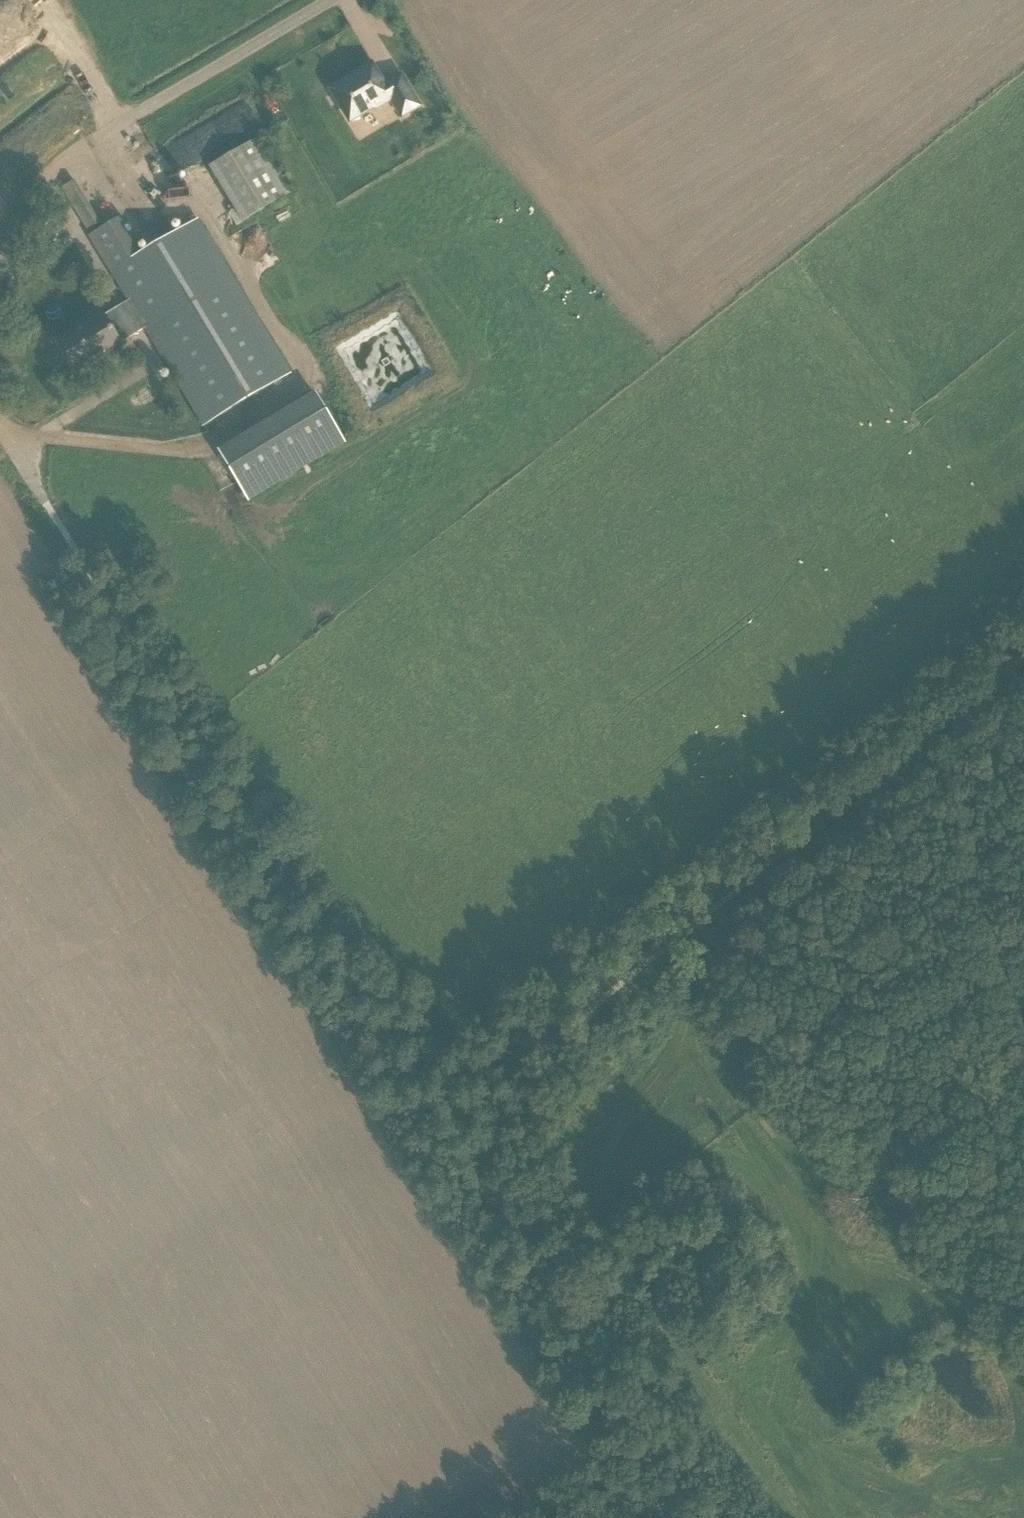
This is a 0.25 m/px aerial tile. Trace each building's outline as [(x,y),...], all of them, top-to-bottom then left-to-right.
[(422,107),(401,73),(385,83),(372,61),(327,88),(349,125),(374,109),(375,111),(390,102),(400,120),(422,107)] [(253,133),(207,165),(244,218),(291,186),(253,133)] [(55,188),(79,234),(99,223),(75,177),(55,188)] [(102,314),(58,341),(77,372),(121,345),(120,343),(145,328),(204,424),(289,372),(197,221),(140,255),(119,220),(91,237),(129,300),(103,316),(102,314)] [(399,391),(434,372),(401,312),(337,346),(348,366),(364,357),(363,354),(398,334),(404,344),(381,357),(399,391)] [(317,396),(220,455),(248,501),(345,442),(317,396)]
